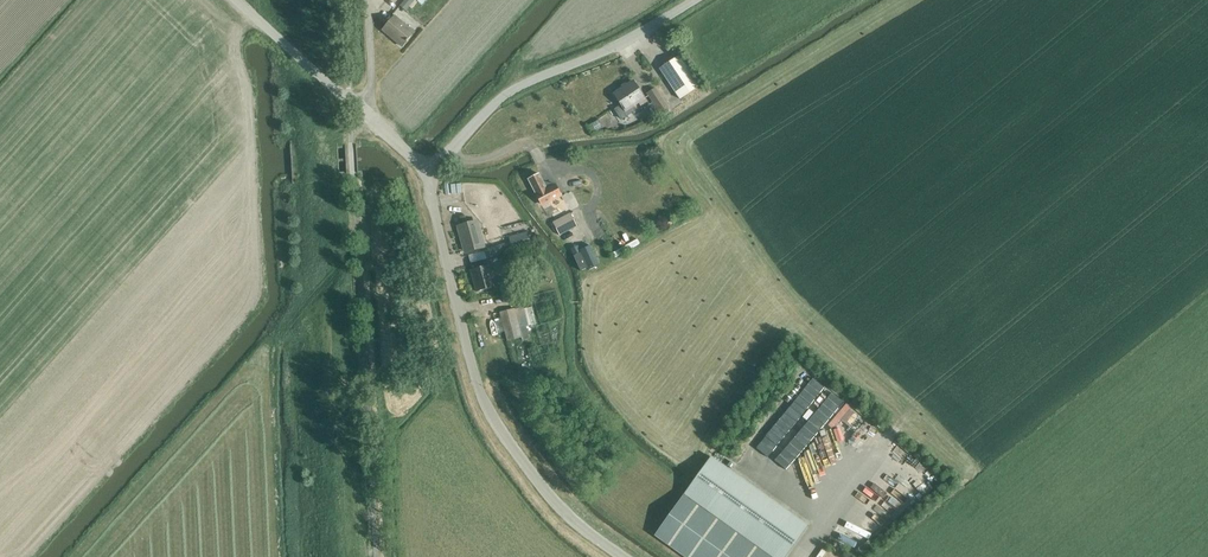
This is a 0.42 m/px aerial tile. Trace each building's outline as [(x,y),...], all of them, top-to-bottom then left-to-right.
[(400,5),(406,10),(414,0),(404,0),(400,5)] [(408,40),(414,32),(395,16),(383,30),(402,47),(406,42),(407,42),(408,40)] [(699,86),(679,55),(659,68),(679,99),(699,86)] [(633,111),(632,106),(638,102),(640,104),(646,100),(634,81),(614,94),(621,105),(614,109),(621,119),(633,111)] [(655,88),(647,93),(659,112),(660,112),(663,117),(670,112),(667,107),(655,88)] [(528,179),(536,194),(541,204),(548,200),(549,202),(561,195),(555,184),(546,189),(538,173),(528,179)] [(401,192),(391,201),(394,204),(404,195),(401,192)] [(553,211),(543,216),(547,223),(557,218),(553,211)] [(570,213),(553,222),(559,235),(577,226),(570,213)] [(483,246),(477,222),(458,227),(465,251),(483,246)] [(509,237),(513,250),(530,245),(526,232),(509,237)] [(483,245),(487,259),(509,253),(505,239),(483,245)] [(590,245),(599,265),(612,259),(603,239),(590,245)] [(580,250),(589,269),(599,265),(590,245),(580,250)] [(469,265),(476,291),(495,286),(487,260),(469,265)] [(521,307),(500,313),(507,341),(521,337),(519,328),(526,326),(521,307)] [(526,327),(520,329),(523,340),(529,339),(526,327)] [(841,417),(849,404),(838,397),(829,410),(841,417)] [(711,456),(683,495),(769,556),(786,556),(808,526),(711,456)] [(911,479),(906,486),(912,490),(917,483),(911,479)] [(685,556),(769,556),(683,495),(654,535),(685,556)]
